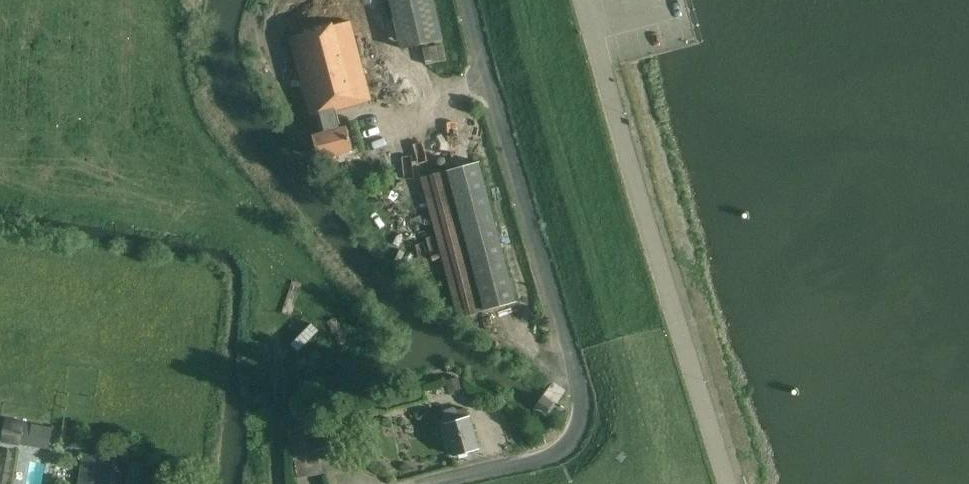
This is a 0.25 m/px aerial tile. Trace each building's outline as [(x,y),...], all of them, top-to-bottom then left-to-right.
[(423,44),(442,40),(433,0),(390,0),(401,49),(423,44)] [(341,128),(336,110),(371,100),(350,21),(290,37),(310,115),(317,113),(322,133),(312,135),(319,159),(353,149),(347,126),(341,128)] [(446,62),(442,44),(423,47),(427,65),(430,65),(446,62)] [(457,317),(516,302),(479,162),(421,177),(457,317)] [(449,392),(460,389),(457,377),(446,380),(449,392)] [(310,420),(308,415),(319,413),(315,396),(291,402),(296,416),(288,418),(289,429),(288,429),(297,477),(320,473),(316,450),(333,445),(328,420),(318,423),(316,418),(310,420)] [(543,397),(537,406),(546,413),(552,403),(543,397)] [(457,411),(456,409),(453,407),(445,410),(443,413),(446,423),(445,423),(454,456),(479,448),(469,416),(468,416),(466,408),(457,411)] [(1,442),(20,445),(22,433),(24,423),(5,420),(2,438),(1,442)] [(142,463),(100,456),(83,453),(80,468),(77,483),(138,483),(142,463)]
